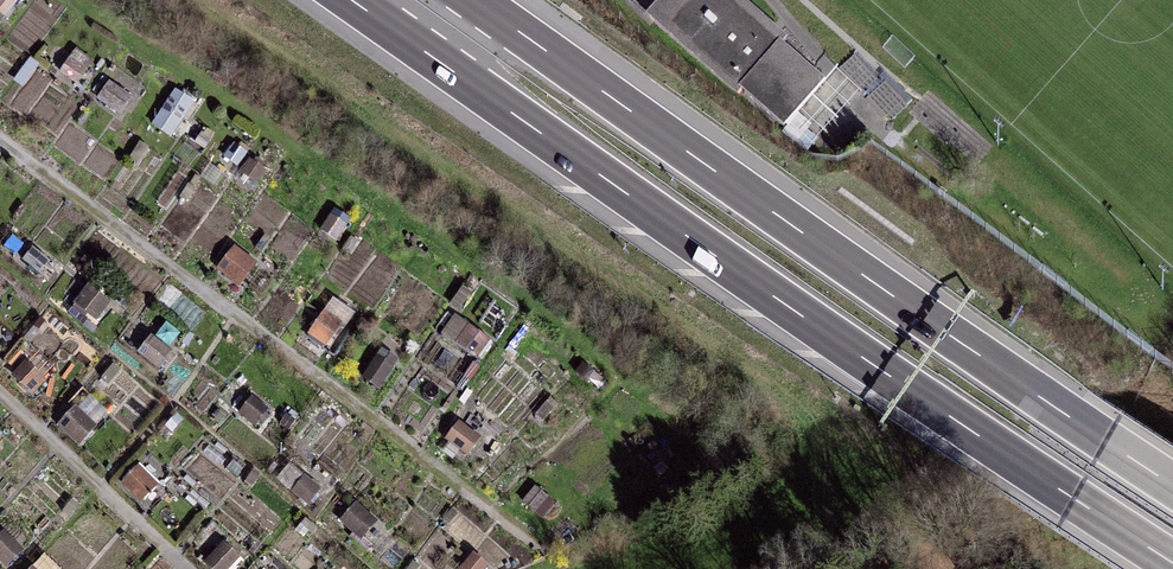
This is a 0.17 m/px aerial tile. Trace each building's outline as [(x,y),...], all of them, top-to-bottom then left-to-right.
[(740,0),(673,0),(655,20),(738,93),(741,90),(783,127),(824,81),(782,44),(785,40),(740,0)] [(83,90),(97,66),(77,55),(63,78),(83,90)] [(99,103),(123,120),(136,103),(112,86),(99,103)] [(180,94),(152,125),(171,142),(199,111),(180,94)] [(218,275),(242,293),(261,269),(237,250),(218,275)] [(102,322),(108,300),(83,293),(77,316),(102,322)] [(341,345),(354,317),(331,306),(318,335),(341,345)] [(140,358),(161,374),(176,355),(155,339),(140,358)] [(60,425),(76,448),(97,434),(81,411),(60,425)] [(448,447),(470,462),(483,444),(461,429),(448,447)] [(140,469),(121,487),(143,509),(161,491),(140,469)]
